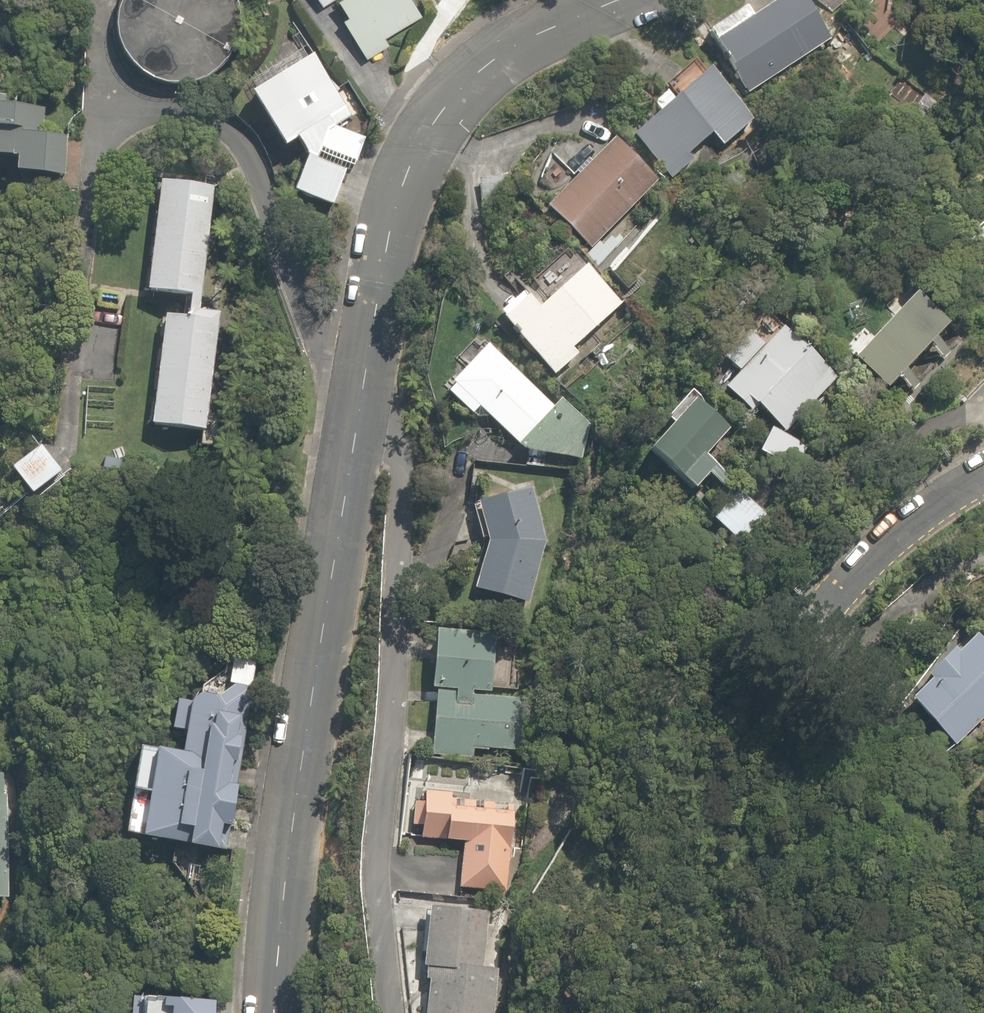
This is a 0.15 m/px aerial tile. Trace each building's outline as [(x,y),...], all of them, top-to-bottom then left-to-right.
[(316,8),(329,1),(340,20),(337,21),(363,62),(384,48),(378,38),(419,13),(411,0),(311,0),(316,8)] [(797,0),(769,0),(706,44),(744,99),(826,41),(797,0)] [(352,117),(312,57),(240,94),(268,150),(285,141),(296,162),(286,192),(333,204),(360,138),(330,131),(352,117)] [(740,124),(693,74),(627,137),(670,183),(688,165),(679,156),(706,130),(719,144),(740,124)] [(0,106),(0,176),(59,177),(60,135),(30,134),(30,106),(0,106)] [(649,187),(601,143),(543,208),(591,251),(649,187)] [(211,319),(189,317),(203,183),(153,178),(140,291),(177,295),(175,316),(156,314),(144,426),(199,432),(211,319)] [(614,306),(580,267),(536,307),(521,290),(492,316),(548,379),(574,356),(567,347),(614,306)] [(947,316),(916,287),(849,362),(880,390),(947,316)] [(780,327),(764,344),(747,327),(718,358),(735,374),(720,390),(748,417),(754,411),(779,435),(833,378),(780,327)] [(582,462),(595,427),(485,338),(443,382),(514,449),(582,462)] [(726,419),(682,386),(629,457),(678,493),(692,475),(712,489),(723,474),(698,456),(726,419)] [(804,447),(755,431),(747,457),(796,472),(804,447)] [(37,440),(0,468),(0,473),(19,499),(59,470),(37,440)] [(541,545),(526,491),(473,503),(480,547),(468,590),(521,604),(541,545)] [(763,516),(730,492),(706,525),(738,549),(763,516)] [(492,633),(431,628),(429,655),(440,656),(437,685),(430,685),(424,755),(522,763),(528,693),(487,690),(492,633)] [(960,635),(899,705),(952,751),(983,714),(983,655),(960,635)] [(177,744),(150,740),(139,829),(214,838),(219,806),(232,808),(236,780),(225,778),(236,687),(191,681),(188,698),(171,696),(168,722),(180,723),(177,744)] [(503,892),(510,806),(450,801),(452,787),(424,784),(420,835),(461,838),(456,887),(503,892)] [(423,906),(418,971),(427,971),(424,1012),(492,1012),(496,957),(473,956),(476,910),(423,906)] [(127,986),(125,1012),(209,1012),(210,991),(127,986)]
